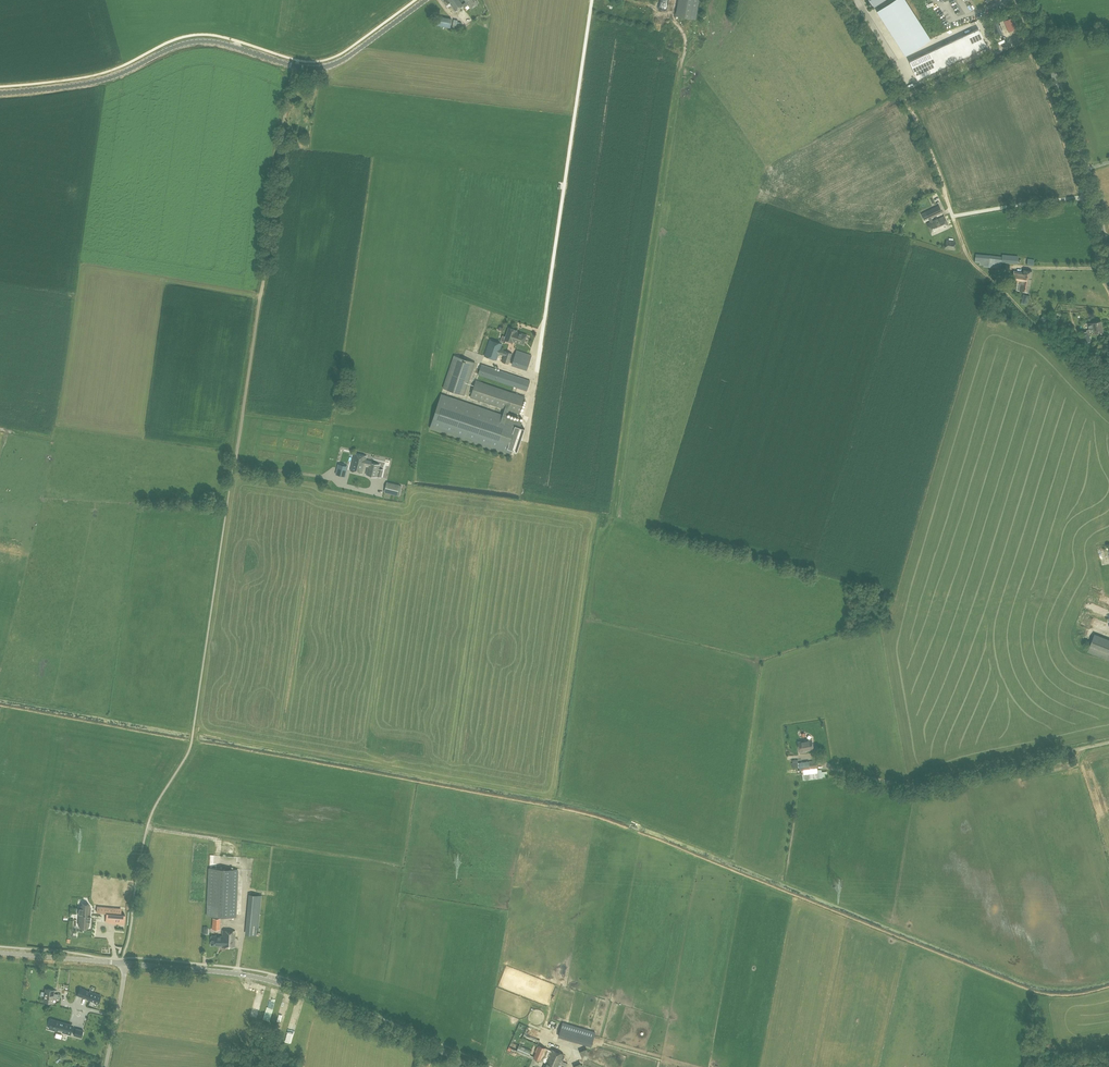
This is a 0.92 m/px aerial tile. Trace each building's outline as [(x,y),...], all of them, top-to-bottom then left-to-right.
[(446,4),(445,4),(448,8),(452,5),(455,10),(463,5),(464,7),(468,5),(471,8),(478,3),(476,0),(465,0),(466,1),(463,4),(460,0),(443,0),(446,4)] [(678,16),(696,19),(699,0),(681,0),(678,16)] [(876,11),(905,55),(931,39),(906,0),(893,0),(876,11)] [(450,28),(452,19),(439,16),(437,25),(450,28)] [(1004,21),(1008,32),(1015,29),(1011,18),(1004,21)] [(454,19),(452,27),(461,29),(462,22),(458,21),(458,20),(454,19)] [(1000,35),(1006,33),(1002,22),(996,24),(1000,35)] [(979,28),(955,39),(964,58),(987,47),(979,28)] [(955,39),(932,50),(941,69),(964,58),(955,39)] [(932,50),(909,61),(917,80),(941,69),(932,50)] [(934,196),(937,205),(942,204),(939,194),(934,196)] [(931,217),(942,212),(939,205),(926,212),(930,222),(927,224),(932,235),(949,227),(944,216),(933,221),(931,217)] [(956,241),(946,240),(945,249),(955,250),(956,241)] [(1018,255),(1002,254),(1002,256),(976,254),(975,262),(979,262),(979,264),(983,267),(1001,268),(1002,262),(1018,263),(1018,255)] [(1012,282),(1018,283),(1017,290),(1028,292),(1032,271),(1024,269),(1023,272),(1014,270),(1012,282)] [(1028,304),(1030,295),(1023,294),(1021,302),(1028,304)] [(1040,318),(1045,324),(1049,320),(1043,314),(1040,318)] [(1101,321),(1089,324),(1091,334),(1103,331),(1101,321)] [(505,339),(513,342),(513,341),(523,344),(527,335),(516,331),(517,330),(509,327),(505,339)] [(1082,332),(1083,335),(1080,336),(1080,337),(1079,337),(1080,341),(1081,341),(1081,342),(1084,341),(1084,343),(1091,342),(1088,331),(1082,332)] [(489,340),(484,356),(496,360),(498,354),(504,355),(502,362),(508,364),(512,353),(500,349),(502,344),(489,340)] [(527,369),(531,356),(516,351),(512,364),(527,369)] [(454,355),(443,388),(464,395),(476,362),(454,355)] [(481,365),(478,374),(527,391),(530,381),(481,365)] [(519,414),(525,397),(476,380),(470,397),(505,409),(509,410),(519,414)] [(503,414),(441,394),(430,428),(511,455),(513,449),(517,451),(525,428),(520,427),(523,421),(507,415),(509,410),(505,409),(503,414)] [(367,457),(355,453),(351,471),(362,474),(365,465),(368,466),(366,475),(377,477),(381,478),(384,466),(371,463),(372,462),(366,460),(367,457)] [(399,486),(387,483),(384,492),(397,495),(399,486)] [(1088,652),(1108,660),(1108,640),(1095,634),(1088,652)] [(812,739),(798,742),(800,753),(806,752),(806,751),(814,750),(812,739)] [(818,770),(817,761),(799,763),(799,759),(792,760),(792,768),(799,768),(799,771),(803,770),(804,780),(818,778),(822,778),(822,777),(828,776),(827,771),(822,772),(822,770),(820,769),(818,770)] [(239,869),(208,868),(206,916),(237,917),(239,869)] [(256,936),(257,927),(259,927),(259,926),(262,895),(250,894),(248,913),(246,935),(256,936)] [(90,925),(91,907),(90,907),(90,905),(81,904),(81,906),(79,906),(79,908),(78,908),(78,912),(79,912),(78,924),(90,925)] [(212,930),(220,930),(220,919),(212,918),(212,930)] [(234,947),(235,931),(222,931),(222,937),(211,936),(211,945),(222,946),(222,947),(234,947)] [(86,990),(80,988),(77,994),(84,997),(84,996),(87,998),(87,999),(98,1003),(101,996),(90,991),(89,993),(86,991),(86,990)] [(60,994),(54,993),(54,990),(46,989),(44,1002),(52,1003),(53,998),(60,999),(60,994)] [(270,1001),(268,1001),(265,1012),(274,1015),(275,1010),(277,1011),(279,1002),(278,1001),(280,993),(275,991),(275,994),(272,994),(270,1001)] [(55,1020),(53,1025),(52,1026),(53,1027),(52,1030),(57,1031),(58,1030),(62,1031),(62,1032),(70,1035),(72,1028),(68,1027),(69,1024),(55,1020)] [(248,1020),(246,1028),(251,1029),(251,1031),(255,1032),(258,1022),(248,1020)] [(557,1035),(589,1045),(593,1031),(561,1021),(557,1035)] [(83,1030),(75,1028),(73,1035),(81,1037),(83,1030)] [(551,1051),(539,1045),(533,1058),(545,1063),(544,1066),(558,1066),(563,1054),(552,1049),(551,1051)] [(529,1057),(531,1051),(519,1046),(517,1051),(529,1057)]
